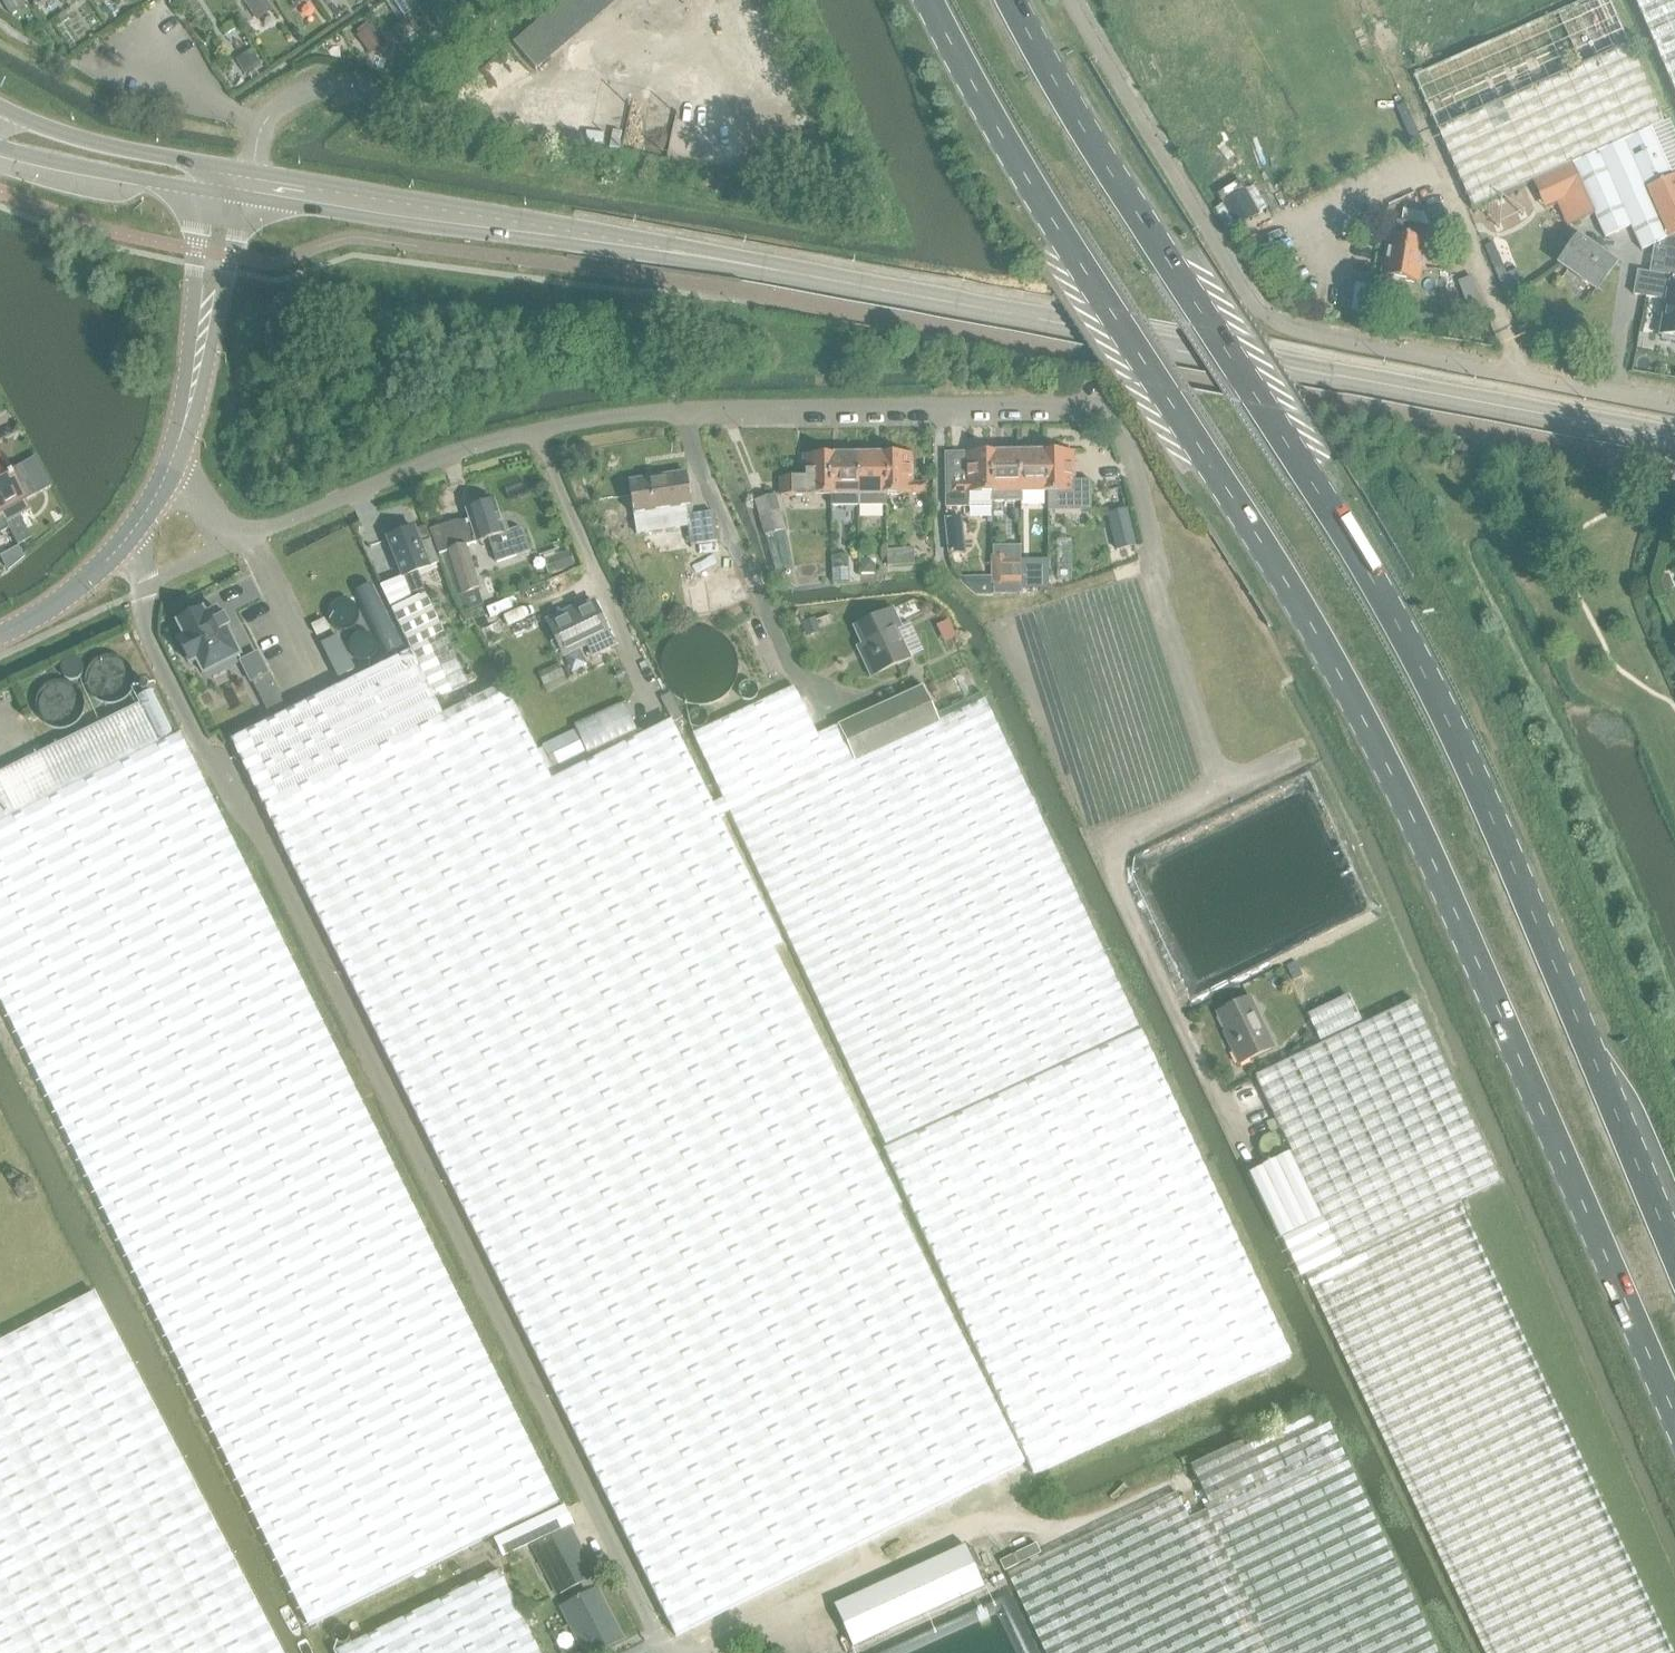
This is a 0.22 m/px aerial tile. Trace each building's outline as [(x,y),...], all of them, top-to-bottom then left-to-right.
[(1,0),(9,12),(24,2),(23,0),(2,0),(1,0)] [(245,3),(256,19),(272,8),(266,0),(249,0),(245,3)] [(394,1),(405,16),(415,9),(409,0),(395,0),(394,1)] [(1414,77),(1472,209),(1556,171),(1572,164),(1663,126),(1608,0),(1590,0),(1414,77)] [(1674,88),(1674,0),(1636,0),(1674,88)] [(368,23),(356,32),(359,35),(357,36),(366,49),(382,38),(372,25),(370,26),(368,23)] [(254,52),(237,62),(245,74),(261,64),(254,52)] [(1405,103),(1396,108),(1398,114),(1407,110),(1405,103)] [(1572,164),(1594,215),(1605,238),(1631,226),(1641,250),(1653,245),(1659,242),(1674,235),(1674,136),(1669,123),(1663,126),(1572,164)] [(1254,186),(1246,191),(1259,214),(1267,209),(1254,186)] [(1245,191),(1222,205),(1236,229),(1259,215),(1245,191)] [(1424,214),(1403,210),(1401,223),(1396,222),(1394,237),(1389,237),(1382,279),(1385,279),(1387,282),(1396,284),(1399,282),(1419,285),(1428,243),(1421,242),(1423,227),(1429,224),(1424,214)] [(1596,291),(1614,265),(1573,235),(1564,246),(1569,250),(1558,264),(1596,291)] [(1634,296),(1669,302),(1662,337),(1666,337),(1665,341),(1674,343),(1674,279),(1672,278),(1648,274),(1638,272),(1634,296)] [(965,453),(946,454),(946,507),(990,507),(990,503),(993,503),(992,468),(996,468),(996,453),(991,453),(988,450),(982,450),(979,453),(965,453)] [(1046,453),(1044,453),(1044,468),(1048,468),(1048,493),(1048,511),(1091,511),(1091,481),(1073,481),(1072,453),(1060,453),(1057,450),(1049,450),(1046,453)] [(886,455),(882,455),(882,470),(885,470),(886,495),(926,495),(926,483),(911,484),(910,455),(898,455),(895,452),(887,452),(886,455)] [(780,497),(829,496),(829,471),(832,471),(832,456),(830,456),(827,453),(818,453),(817,456),(804,456),(804,478),(780,478),(780,497)] [(996,468),(992,468),(993,503),(1021,503),(1021,494),(1020,453),(996,453),(996,468)] [(1044,453),(1020,453),(1021,494),(1048,493),(1048,468),(1044,468),(1044,453)] [(829,471),(829,496),(829,506),(857,505),(857,496),(857,455),(832,456),(832,471),(829,471)] [(885,495),(886,495),(885,470),(882,470),(882,455),(857,455),(857,496),(858,496),(858,505),(885,505),(885,495)] [(0,457),(0,512),(4,519),(6,524),(20,516),(31,511),(26,501),(36,496),(29,482),(24,485),(15,469),(10,472),(1,456),(0,457)] [(686,473),(629,482),(634,516),(637,535),(688,527),(687,523),(686,517),(693,516),(686,473)] [(791,567),(784,527),(774,493),(753,500),(774,572),(791,567)] [(470,510),(466,511),(476,543),(488,540),(495,562),(529,551),(522,530),(516,527),(507,530),(505,524),(501,521),(495,502),(483,506),(479,503),(471,506),(470,510)] [(1115,551),(1134,546),(1125,510),(1106,515),(1115,551)] [(9,529),(6,524),(4,519),(0,512),(0,534),(9,529)] [(693,516),(686,517),(687,523),(688,527),(691,546),(718,541),(713,513),(693,516)] [(962,518),(944,518),(948,554),(966,554),(962,518)] [(434,593),(427,597),(417,572),(429,568),(428,566),(437,562),(429,539),(419,543),(413,529),(387,539),(402,578),(403,577),(413,603),(393,612),(437,701),(478,681),(434,593)] [(1071,540),(1057,540),(1057,579),(1072,579),(1071,540)] [(464,545),(447,550),(461,594),(455,596),(462,612),(482,604),(464,545)] [(910,549),(883,553),(886,568),(912,564),(910,549)] [(560,555),(552,557),(557,572),(575,566),(570,551),(560,555)] [(843,575),(843,553),(828,554),(829,576),(843,575)] [(991,584),(1007,584),(1007,553),(991,553),(991,577),(991,584)] [(869,559),(861,559),(861,574),(875,574),(875,565),(869,559)] [(1035,560),(1021,560),(1021,590),(1049,589),(1048,560),(1035,560)] [(706,576),(687,579),(693,615),(711,613),(710,606),(708,591),(706,576)] [(1666,576),(1658,579),(1663,592),(1671,589),(1666,576)] [(991,577),(957,577),(977,595),(991,595),(991,584),(991,577)] [(710,606),(734,602),(732,587),(708,591),(710,606)] [(592,657),(614,646),(593,603),(573,612),(572,609),(546,622),(562,657),(586,645),(592,657)] [(924,605),(921,610),(924,615),(930,616),(933,611),(930,606),(924,605)] [(893,610),(854,628),(868,657),(863,659),(871,677),(910,659),(909,657),(923,651),(910,622),(900,626),(893,610)] [(202,611),(178,624),(185,639),(179,642),(190,665),(197,661),(204,675),(224,665),(232,661),(239,656),(226,630),(230,628),(224,617),(220,619),(216,611),(205,617),(202,611)] [(322,616),(309,623),(314,633),(328,627),(322,616)] [(800,623),(805,636),(818,631),(813,618),(800,623)] [(356,675),(338,640),(322,649),(340,683),(356,675)] [(133,668),(133,667),(132,662),(131,658),(129,654),(126,650),(122,647),(118,644),(109,642),(103,643),(98,644),(90,650),(85,657),(83,666),(84,675),(87,680),(89,684),(94,688),(97,690),(106,692),(116,691),(121,688),(125,686),(128,683),(130,678),(132,674),(133,668)] [(230,741),(262,806),(443,717),(411,651),(230,741)] [(257,654),(241,662),(251,682),(267,674),(257,654)] [(1015,663),(1008,665),(1011,674),(1018,672),(1015,663)] [(564,676),(559,664),(538,673),(543,685),(564,676)] [(70,698),(70,697),(69,689),(64,681),(57,676),(48,674),(40,676),(37,677),(32,680),(27,687),(25,691),(25,696),(26,705),(30,712),(34,716),(39,719),(47,720),(52,720),(56,719),(64,714),(67,710),(69,706),(70,698)] [(505,686),(443,717),(262,806),(675,1637),(1024,1464),(897,1209),(901,1207),(774,951),(783,947),(672,723),(553,782),(505,686)] [(981,694),(935,716),(939,725),(853,765),(836,727),(816,736),(794,687),(693,736),(1034,1476),(1290,1358),(1145,1043),(981,694)] [(922,687),(836,727),(853,765),(939,725),(935,716),(922,687)] [(670,693),(660,698),(672,722),(683,717),(670,693)] [(623,702),(574,724),(588,756),(637,734),(623,702)] [(157,744),(138,706),(0,774),(0,822),(157,744)] [(576,732),(543,748),(552,768),(585,752),(576,732)] [(256,1524),(262,1536),(309,1627),(558,1504),(179,733),(157,744),(0,822),(0,1001),(58,1120),(163,1333),(256,1524)] [(1296,961),(1286,966),(1293,981),(1303,976),(1296,961)] [(1348,996),(1307,1016),(1320,1041),(1360,1022),(1348,996)] [(1239,1065),(1273,1049),(1249,999),(1218,1014),(1232,1044),(1229,1045),(1239,1065)] [(1248,1176),(1279,1240),(1282,1238),(1301,1278),(1304,1277),(1352,1374),(1359,1390),(1379,1430),(1398,1470),(1416,1508),(1434,1546),(1441,1560),(1460,1600),(1480,1640),(1486,1652),(1673,1652),(1462,1204),(1473,1199),(1501,1185),(1500,1183),(1458,1097),(1413,1002),(1412,1002),(1255,1077),(1291,1154),(1262,1168),(1262,1169),(1248,1176)] [(94,1295),(0,1344),(0,1652),(280,1652),(94,1295)] [(1247,1441),(1266,1479),(1208,1507),(1204,1508),(1205,1511),(1189,1519),(1177,1495),(1008,1576),(1044,1652),(1437,1652),(1326,1419),(1314,1424),(1308,1412),(1247,1441)] [(1190,1468),(1208,1507),(1266,1479),(1247,1441),(1190,1468)] [(536,1543),(560,1592),(591,1577),(568,1530),(576,1526),(567,1507),(499,1540),(507,1557),(536,1543)] [(1036,1543),(1012,1555),(1017,1565),(1041,1553),(1036,1543)] [(832,1608),(851,1648),(983,1587),(964,1547),(832,1608)] [(1005,1571),(1017,1565),(1012,1555),(1000,1561),(1005,1571)] [(335,1652),(336,1652),(539,1652),(498,1571),(335,1652)] [(588,1644),(593,1652),(598,1652),(622,1641),(596,1590),(568,1604),(588,1644)]
